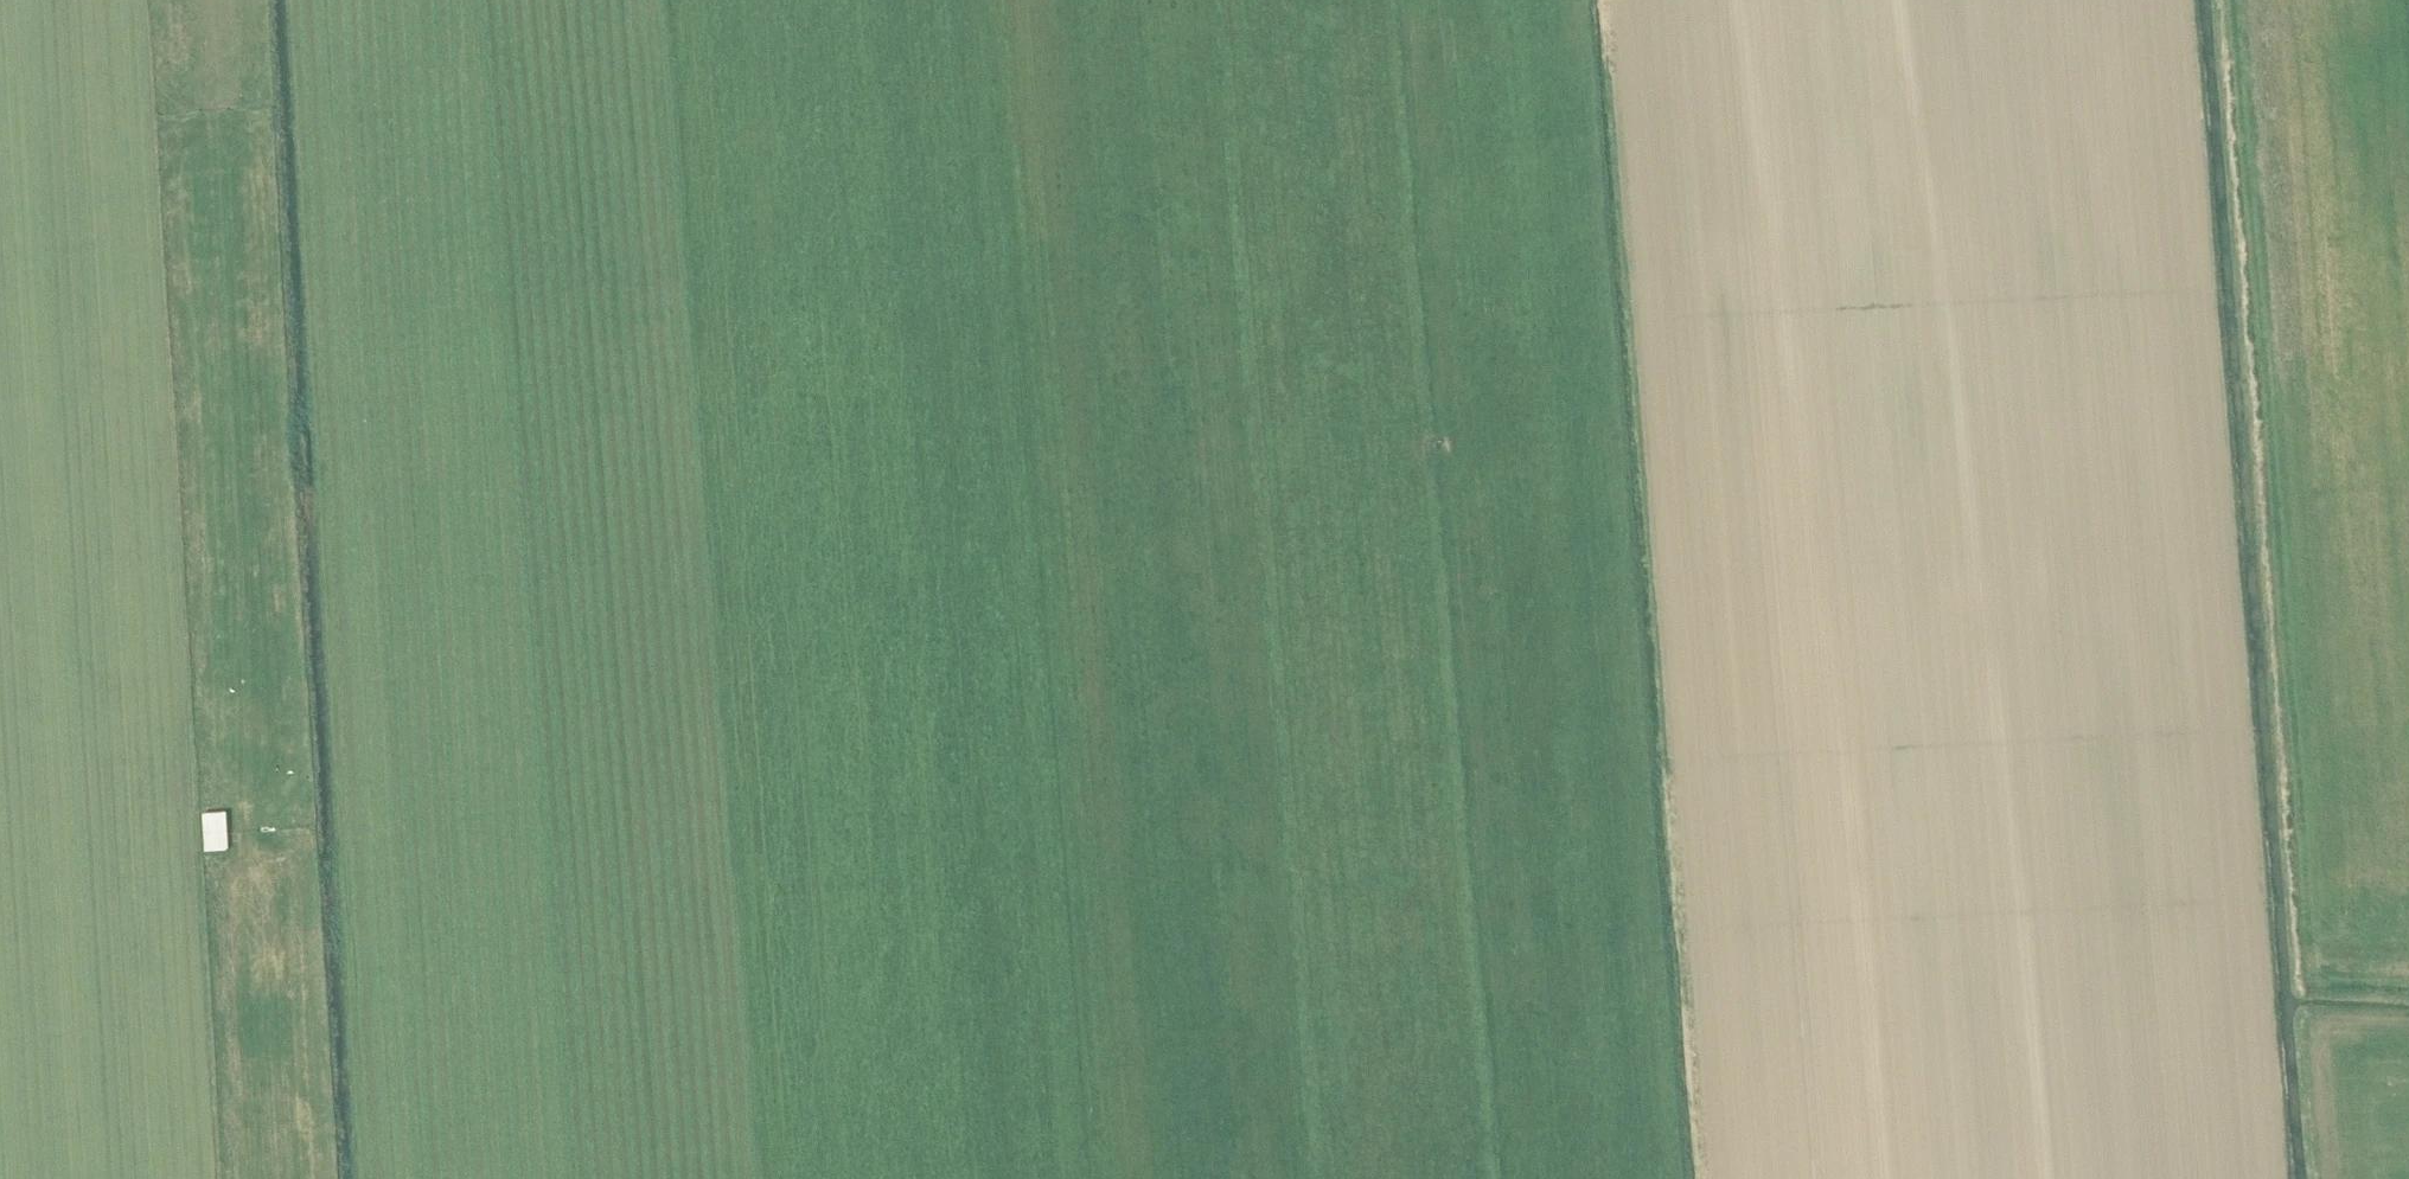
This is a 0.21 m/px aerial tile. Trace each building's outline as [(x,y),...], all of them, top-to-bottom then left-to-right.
[(226,816),(203,818),(206,852),(229,850),(226,816)]
